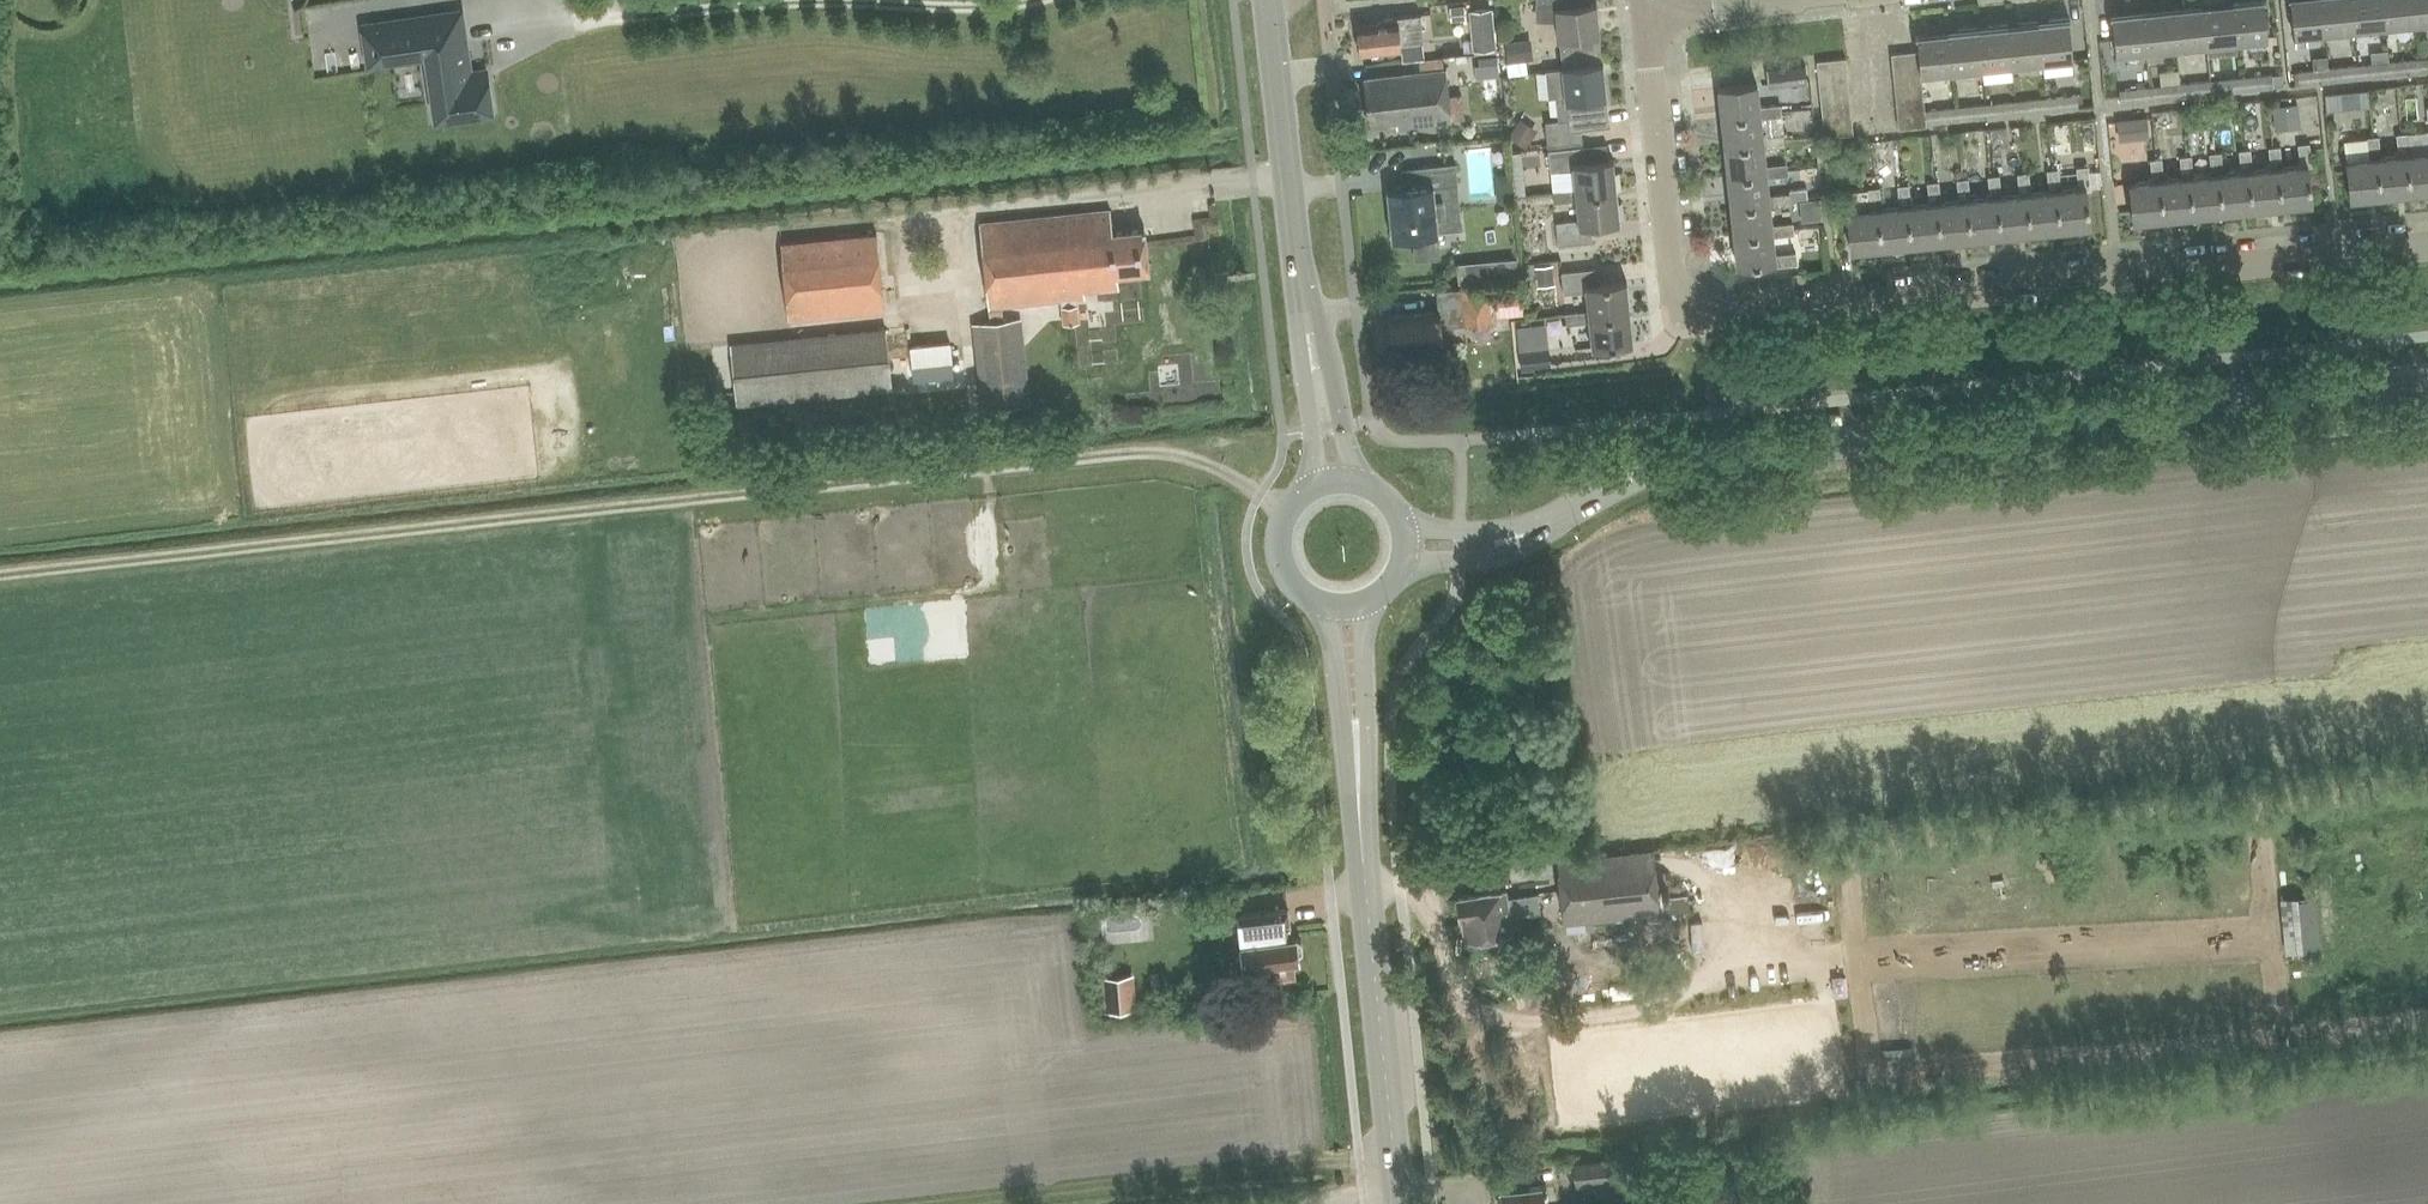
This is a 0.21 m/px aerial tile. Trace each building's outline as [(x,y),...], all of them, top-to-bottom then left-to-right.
[(1586,4),(1586,0),(1541,0),(1540,16),(1557,17),(1563,69),(1603,65),(1597,3),(1586,4)] [(2324,34),(2320,0),(2289,0),(2294,49),(2306,48),(2306,49),(2325,47),(2324,34)] [(2354,31),(2351,0),(2320,0),(2324,34),(2354,31)] [(2384,28),(2381,0),(2351,0),(2354,31),(2384,28)] [(2414,25),(2411,0),(2381,0),(2384,28),(2414,25)] [(2414,25),(2427,23),(2427,0),(2411,0),(2414,25)] [(2236,45),(2267,41),(2263,3),(2232,6),(2236,45)] [(1463,6),(1449,8),(1450,22),(1464,20),(1463,6)] [(2206,48),(2236,45),(2232,6),(2202,9),(2206,48)] [(2176,51),(2206,48),(2202,9),(2172,12),(2176,51)] [(1472,14),(1476,53),(1497,51),(1493,12),(1472,14)] [(2146,54),(2176,51),(2172,12),(2142,15),(2146,54)] [(460,14),(366,27),(371,62),(428,55),(434,98),(439,98),(442,117),(491,110),(487,77),(470,80),(460,14)] [(2115,57),(2146,54),(2142,15),(2111,19),(2115,57)] [(1422,22),(1427,22),(1426,16),(1383,21),(1379,24),(1359,26),(1361,55),(1403,50),(1403,47),(1418,45),(1417,35),(1423,35),(1422,22)] [(2042,64),(2073,61),(2069,23),(2038,26),(2042,64)] [(2012,67),(2042,64),(2038,26),(2008,29),(2012,67)] [(1982,70),(2012,67),(2008,29),(1978,32),(1982,70)] [(1952,74),(1982,70),(1978,32),(1948,35),(1952,74)] [(1921,77),(1952,74),(1948,35),(1917,38),(1919,53),(1920,66),(1921,77)] [(1524,42),(1504,44),(1506,64),(1526,62),(1524,42)] [(1919,53),(1892,56),(1893,69),(1920,66),(1919,53)] [(1479,66),(1475,67),(1477,79),(1499,77),(1497,57),(1479,59),(1479,66)] [(1817,62),(1819,75),(1846,72),(1845,59),(1817,62)] [(2420,76),(2427,76),(2427,62),(2418,63),(2420,76)] [(2390,80),(2420,76),(2418,63),(2388,66),(2390,80)] [(1770,68),(1772,87),(1811,83),(1809,64),(1770,68)] [(1549,146),(1582,142),(1581,130),(1610,128),(1603,65),(1563,69),(1568,119),(1546,121),(1549,146)] [(1921,79),(1921,77),(1920,66),(1893,69),(1894,81),(1921,79)] [(2388,66),(2358,70),(2359,83),(2390,80),(2388,66)] [(1435,72),(1365,80),(1370,128),(1396,125),(1397,129),(1451,123),(1446,70),(1435,72)] [(2358,70),(2342,71),(2328,73),(2329,86),(2359,83),(2358,70)] [(1819,75),(1820,88),(1848,85),(1846,72),(1819,75)] [(2328,73),(2296,76),(2298,89),(2329,86),(2328,73)] [(2274,78),(2240,81),(2242,95),(2275,92),(2274,78)] [(1921,79),(1894,81),(1895,94),(1922,91),(1921,79)] [(2240,81),(2210,84),(2212,98),(2242,95),(2240,81)] [(2182,102),(2212,98),(2210,84),(2180,87),(2182,102)] [(1820,88),(1822,100),(1849,98),(1848,85),(1820,88)] [(1782,118),(1782,112),(1781,106),(1758,109),(1755,86),(1720,90),(1723,119),(1759,115),(1759,120),(1782,118)] [(2152,105),(2182,102),(2180,87),(2150,91),(2152,105)] [(1922,91),(1895,94),(1897,106),(1924,104),(1922,91)] [(2152,105),(2150,91),(2121,94),(2122,108),(2152,105)] [(2368,92),(2325,96),(2327,112),(2369,108),(2368,92)] [(1822,100),(1823,113),(1850,110),(1849,98),(1822,100)] [(2079,98),(2046,102),(2047,116),(2080,112),(2079,98)] [(2046,102),(2016,105),(2017,119),(2047,116),(2046,102)] [(1924,104),(1897,106),(1898,119),(1925,116),(1924,104)] [(2279,130),(2303,127),(2301,104),(2277,107),(2279,130)] [(1987,122),(2017,119),(2016,105),(1986,108),(1987,122)] [(1957,125),(1987,122),(1986,108),(1956,111),(1957,125)] [(1823,113),(1824,126),(1852,123),(1850,110),(1823,113)] [(1927,129),(1957,125),(1956,111),(1925,114),(1927,129)] [(1761,138),(1759,120),(1759,115),(1723,119),(1726,149),(1763,145),(1763,149),(1785,147),(1784,136),(1761,138)] [(1925,116),(1898,119),(1899,131),(1926,129),(1925,116)] [(1782,118),(1759,120),(1761,138),(1784,136),(1782,118)] [(2119,142),(2149,139),(2147,118),(2117,121),(2119,142)] [(2198,120),(2186,121),(2187,129),(2198,129),(2198,120)] [(1852,123),(1824,126),(1826,139),(1853,136),(1852,123)] [(1509,137),(1525,147),(1533,134),(1518,124),(1509,137)] [(2399,157),(2381,159),(2377,159),(2381,197),(2411,194),(2407,156),(2410,156),(2408,135),(2397,136),(2399,157)] [(2370,160),(2347,162),(2351,200),(2381,197),(2377,159),(2381,159),(2379,138),(2369,139),(2370,160)] [(1765,168),(1763,149),(1763,145),(1726,149),(1729,178),(1766,174),(1767,179),(1788,177),(1787,166),(1765,168)] [(2283,169),(2278,170),(2282,208),(2312,205),(2308,169),(2312,168),(2309,145),(2299,146),(2301,167),(2283,169)] [(1617,192),(1614,161),(1585,164),(1583,148),(1549,152),(1551,173),(1574,171),(1576,190),(1576,196),(1617,192)] [(2273,170),(2253,172),(2248,173),(2252,211),(2282,208),(2278,170),(2283,169),(2281,148),(2270,149),(2273,170)] [(2224,175),(2219,176),(2223,214),(2252,211),(2248,173),(2253,172),(2251,151),(2240,152),(2242,173),(2224,175)] [(2002,198),(1997,199),(2001,237),(2031,234),(2027,195),(2033,195),(2031,174),(2022,175),(2020,154),(2007,155),(2008,175),(2019,174),(2021,196),(2002,198)] [(2195,178),(2189,179),(2193,217),(2223,214),(2219,176),(2224,175),(2221,154),(2211,155),(2213,176),(2195,178)] [(2407,156),(2411,194),(2427,192),(2427,154),(2410,156),(2407,156)] [(2184,180),(2164,182),(2159,182),(2163,220),(2193,217),(2189,179),(2195,178),(2193,157),(2182,159),(2184,180)] [(2154,183),(2129,185),(2134,223),(2163,220),(2159,182),(2164,182),(2162,161),(2152,162),(2154,183)] [(1416,189),(1386,191),(1390,239),(1413,237),(1415,261),(1440,259),(1438,235),(1439,235),(1437,216),(1445,216),(1444,201),(1436,202),(1435,188),(1457,186),(1455,165),(1435,167),(1415,169),(1416,189)] [(2061,192),(2057,192),(2061,231),(2091,228),(2087,190),(2091,189),(2088,168),(2078,169),(2080,190),(2061,192)] [(2049,193),(2033,195),(2027,195),(2031,234),(2061,231),(2057,192),(2061,192),(2059,171),(2047,172),(2049,193)] [(1769,197),(1767,179),(1766,174),(1729,178),(1732,208),(1770,204),(1770,209),(1792,206),(1791,201),(1790,194),(1769,197)] [(1529,176),(1507,178),(1508,193),(1530,192),(1529,176)] [(1970,201),(1967,202),(1971,240),(2001,237),(1997,199),(2002,198),(2000,178),(1989,179),(1991,199),(1970,201)] [(1960,202),(1943,204),(1937,204),(1941,243),(1971,240),(1967,202),(1970,201),(1968,181),(1958,182),(1960,202)] [(1913,207),(1907,208),(1911,246),(1941,243),(1937,204),(1943,204),(1941,184),(1928,185),(1930,205),(1913,207)] [(1901,208),(1883,210),(1877,211),(1881,249),(1911,246),(1907,208),(1913,207),(1911,187),(1899,188),(1901,208)] [(1799,201),(1810,200),(1809,189),(1793,191),(1794,202),(1799,201)] [(1620,224),(1617,192),(1576,196),(1576,190),(1553,192),(1554,203),(1577,201),(1579,220),(1556,223),(1558,246),(1593,242),(1592,227),(1620,224)] [(1870,212),(1848,214),(1851,252),(1881,249),(1877,211),(1883,210),(1881,190),(1868,191),(1870,212)] [(1799,201),(1802,221),(1822,219),(1820,199),(1810,200),(1799,201)] [(1772,227),(1770,209),(1770,204),(1732,208),(1735,237),(1773,233),(1773,237),(1795,235),(1793,224),(1772,227)] [(1062,301),(1078,299),(1085,299),(1084,291),(1119,287),(1118,274),(1149,271),(1145,230),(1113,233),(1111,211),(980,224),(989,309),(1003,307),(1062,301)] [(780,243),(788,322),(885,311),(877,233),(780,243)] [(1775,256),(1773,237),(1773,233),(1735,237),(1738,267),(1774,264),(1774,268),(1798,266),(1797,253),(1775,256)] [(1515,259),(1482,262),(1484,282),(1517,278),(1515,259)] [(1553,265),(1536,267),(1537,277),(1553,275),(1553,265)] [(1630,313),(1626,281),(1597,284),(1596,269),(1561,272),(1563,294),(1586,292),(1588,311),(1588,318),(1630,313)] [(1438,292),(1440,312),(1390,317),(1393,352),(1443,347),(1441,327),(1491,322),(1488,287),(1438,292)] [(1519,293),(1493,296),(1495,319),(1522,316),(1519,293)] [(1078,304),(1063,306),(1065,325),(1080,323),(1078,304)] [(1003,307),(989,309),(991,323),(973,324),(983,411),(1031,405),(1022,319),(1004,321),(1003,307)] [(1633,344),(1630,313),(1588,318),(1588,311),(1565,314),(1566,325),(1589,322),(1591,349),(1633,344)] [(730,346),(736,407),(892,391),(886,330),(730,346)] [(910,346),(913,379),(953,376),(950,343),(910,346)] [(1520,374),(1548,371),(1546,354),(1518,357),(1520,374)] [(1564,925),(1660,914),(1660,913),(1658,899),(1657,889),(1655,873),(1653,852),(1558,862),(1564,925)] [(1665,872),(1655,873),(1657,889),(1667,888),(1666,883),(1665,874),(1665,872)] [(1458,897),(1461,918),(1462,918),(1465,938),(1474,936),(1476,947),(1493,945),(1492,934),(1512,931),(1510,917),(1540,913),(1538,894),(1507,898),(1506,890),(1492,892),(1492,891),(1478,893),(1478,894),(1458,897)] [(1688,895),(1658,899),(1660,913),(1690,910),(1688,895)] [(1297,955),(1303,952),(1301,941),(1296,939),(1295,936),(1291,936),(1288,909),(1239,915),(1242,942),(1244,964),(1271,961),(1273,972),(1294,970),(1292,959),(1298,958),(1297,955)] [(2283,916),(2285,938),(2317,936),(2315,913),(2283,916)] [(1126,975),(1103,977),(1107,1012),(1129,1010),(1126,975)] [(1576,1193),(1613,1189),(1609,1159),(1572,1163),(1576,1193)] [(1546,1186),(1501,1191),(1501,1193),(1497,1198),(1498,1203),(1549,1203),(1546,1186)]
